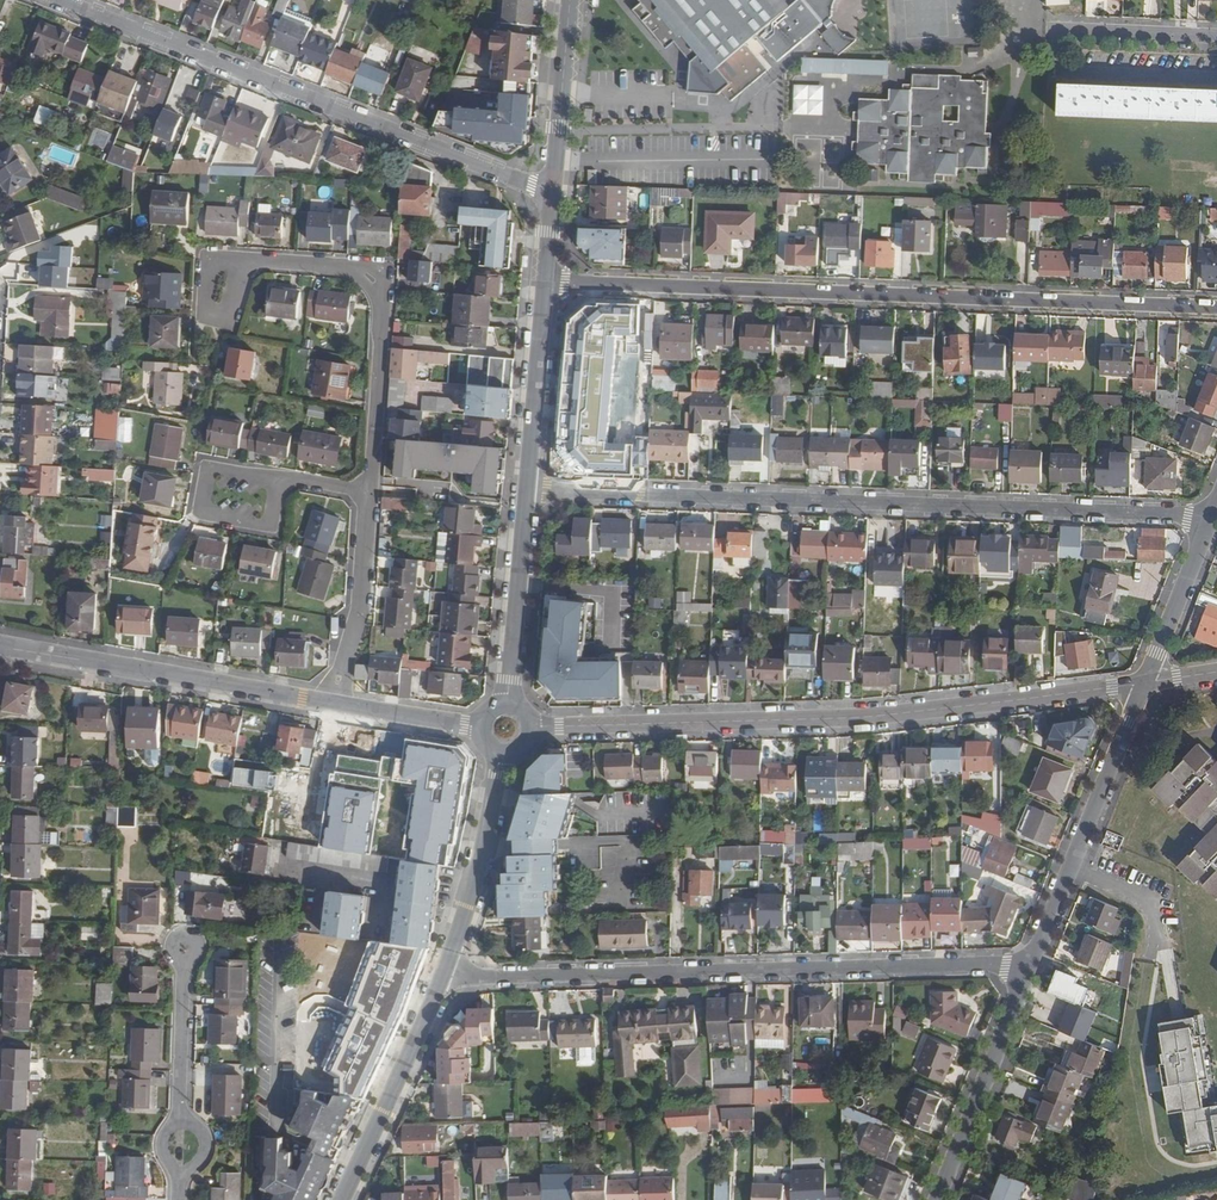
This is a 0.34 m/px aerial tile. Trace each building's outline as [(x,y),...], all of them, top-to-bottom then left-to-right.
[(180,9),(184,0),(158,0),(180,9)] [(225,0),(204,0),(195,22),(213,29),(225,0)] [(220,32),(242,41),(251,18),(252,16),(256,5),(257,2),(251,0),(245,0),(240,11),(230,7),(220,32)] [(274,14),(284,18),(284,17),(287,9),(290,0),(279,0),(274,14)] [(498,31),(499,31),(507,32),(527,35),(528,26),(544,27),(546,0),(500,0),(498,31)] [(839,55),(843,52),(854,43),(856,42),(852,41),(847,39),(844,37),(841,34),(838,32),(835,28),(833,23),(832,18),(832,14),(832,9),(832,6),(834,2),(835,0),(639,0),(642,3),(633,10),(666,49),(675,42),(691,61),(690,76),(689,92),(702,93),(719,94),(723,92),(731,101),(768,70),(747,44),(756,36),(778,62),(817,30),(839,55)] [(463,7),(452,2),(450,10),(461,14),(463,7)] [(252,16),(251,18),(242,41),(261,48),(270,25),(263,22),(264,19),(268,10),(256,5),(252,16)] [(287,9),(284,17),(312,28),(315,20),(287,9)] [(284,17),(284,18),(273,45),(301,56),(310,33),(312,28),(284,17)] [(43,57),(47,48),(63,55),(70,37),(71,34),(41,22),(29,51),(43,57)] [(489,30),(475,27),(465,51),(480,57),(489,33),(489,30)] [(499,31),(498,37),(496,50),(496,58),(502,58),(503,50),(527,53),(524,83),(532,83),(532,79),(533,65),(534,53),(536,37),(529,35),(528,44),(506,42),(507,32),(499,31)] [(506,42),(528,44),(529,35),(527,35),(507,32),(506,42)] [(331,41),(310,33),(301,56),(299,61),(320,69),(331,41)] [(77,40),(70,37),(63,55),(62,57),(70,59),(77,40)] [(89,44),(77,40),(70,59),(81,64),(89,44)] [(336,50),(338,44),(331,41),(320,69),(327,72),(336,50)] [(396,42),(388,62),(395,65),(395,64),(403,45),(396,42)] [(407,46),(403,45),(395,64),(399,66),(407,46)] [(327,72),(326,74),(354,85),(366,54),(353,49),(351,56),(336,50),(327,72)] [(368,49),(366,54),(354,85),(373,92),(382,71),(373,68),(379,54),(368,49)] [(496,58),(496,62),(494,76),(494,80),(501,81),(503,81),(524,83),(527,53),(503,50),(502,58),(496,58)] [(839,60),(803,59),(803,73),(886,77),(887,62),(884,62),(852,61),(839,60)] [(0,61),(0,84),(8,87),(16,67),(0,61)] [(410,61),(398,92),(420,100),(432,69),(410,61)] [(169,79),(149,72),(143,69),(137,84),(126,113),(125,115),(131,117),(138,100),(158,108),(169,79)] [(106,81),(79,70),(68,97),(88,105),(90,100),(98,103),(98,102),(106,81)] [(109,72),(106,81),(98,102),(126,113),(137,84),(109,72)] [(858,151),(857,165),(886,166),(886,174),(900,175),(900,180),(908,180),(908,183),(935,184),(935,181),(943,181),(944,177),(957,177),(958,169),(978,170),(978,174),(986,175),(987,148),(990,148),(991,134),(986,134),(987,88),(983,88),(983,82),(961,81),(961,76),(938,75),(937,89),(912,88),(912,85),(902,85),(902,90),(889,90),(889,101),(860,99),(859,114),(854,113),(854,121),(859,122),(858,143),(852,143),(852,151),(858,151)] [(500,111),(457,107),(456,113),(455,128),(454,134),(473,135),(473,141),(522,145),(525,146),(526,132),(529,133),(533,96),(530,96),(532,83),(524,83),(503,81),(500,111)] [(792,84),(791,114),(821,115),(822,85),(792,84)] [(1216,123),(1216,92),(1060,85),(1058,117),(1216,123)] [(190,88),(184,104),(195,108),(201,93),(190,88)] [(209,121),(205,130),(224,137),(224,136),(233,115),(224,112),(227,102),(207,94),(199,117),(209,121)] [(237,106),(233,115),(224,136),(258,148),(269,119),(237,106)] [(57,113),(40,107),(35,122),(52,128),(57,113)] [(167,107),(157,134),(179,142),(189,115),(167,107)] [(590,110),(586,109),(585,122),(592,123),(593,119),(593,110),(590,110)] [(456,113),(441,111),(436,126),(455,128),(456,113)] [(297,125),(287,121),(277,147),(309,160),(318,137),(296,128),(297,125)] [(367,151),(337,139),(328,161),(359,172),(367,151)] [(101,146),(96,158),(107,163),(112,150),(101,146)] [(124,151),(113,147),(112,150),(107,163),(124,169),(133,173),(134,173),(142,173),(146,162),(140,160),(141,159),(134,156),(135,154),(124,150),(124,151)] [(13,149),(0,158),(0,178),(11,195),(33,180),(13,149)] [(258,169),(255,177),(274,177),(274,175),(274,165),(270,159),(263,156),(258,169)] [(176,159),(170,174),(178,174),(195,175),(209,175),(210,162),(199,162),(199,158),(176,159)] [(403,181),(401,214),(431,217),(434,172),(410,163),(403,181)] [(216,167),(212,167),(209,175),(252,177),(255,177),(258,169),(223,167),(222,168),(216,168),(216,167)] [(124,169),(123,192),(133,193),(134,173),(133,173),(124,169)] [(863,169),(864,181),(877,181),(876,169),(863,169)] [(210,176),(202,175),(200,193),(209,194),(210,176)] [(338,187),(351,185),(350,178),(337,180),(338,187)] [(299,180),(292,182),(295,189),(301,186),(299,180)] [(594,219),(625,220),(626,187),(593,186),(592,193),(595,193),(594,219)] [(82,199),(51,187),(46,199),(77,210),(82,199)] [(650,205),(669,205),(670,198),(670,189),(651,188),(650,205)] [(681,190),(670,189),(670,198),(680,198),(681,190)] [(686,198),(686,209),(693,209),(693,190),(681,190),(680,198),(686,198)] [(1170,191),(1170,207),(1201,208),(1216,208),(1216,191),(1212,191),(1212,192),(1170,191)] [(190,194),(154,192),(151,222),(188,224),(190,194)] [(779,193),(778,193),(777,213),(786,213),(787,205),(798,205),(798,201),(809,201),(809,194),(779,193)] [(857,216),(858,199),(835,198),(835,206),(849,207),(849,215),(857,216)] [(932,199),(905,198),(905,206),(931,207),(932,199)] [(352,199),(351,207),(360,207),(360,200),(352,199)] [(241,210),(208,208),(206,234),(239,236),(240,227),(248,228),(249,201),(241,201),(241,210)] [(1017,221),(1016,241),(1029,242),(1030,231),(1031,202),(1021,202),(1020,221),(1017,221)] [(1039,203),(1031,202),(1030,231),(1039,231),(1040,216),(1073,216),(1073,204),(1040,203),(1039,203)] [(259,213),(257,238),(282,239),(284,215),(272,214),(272,205),(260,204),(259,213)] [(12,243),(6,245),(9,254),(42,241),(28,205),(6,214),(2,216),(12,243)] [(966,205),(965,214),(956,214),(956,224),(977,225),(977,236),(1006,237),(1007,207),(977,207),(977,205),(966,205)] [(1116,205),(1106,205),(1105,218),(1115,218),(1115,213),(1116,205)] [(1154,206),(1116,205),(1115,213),(1133,214),(1133,215),(1154,217),(1154,206)] [(512,212),(463,206),(461,231),(471,232),(478,233),(476,249),(482,250),(482,256),(481,266),(510,268),(513,245),(515,225),(510,224),(512,212)] [(360,207),(351,207),(349,235),(358,236),(358,243),(391,245),(392,219),(360,217),(360,207)] [(343,215),(310,213),(308,240),(341,242),(343,215)] [(729,253),(730,238),(734,238),(735,215),(707,214),(706,252),(729,253)] [(754,215),(735,215),(734,238),(753,238),(754,215)] [(931,223),(904,222),(904,230),(903,247),(903,250),(930,251),(931,223)] [(827,226),(826,248),(861,250),(862,224),(850,224),(850,226),(827,226)] [(411,226),(401,225),(399,258),(398,260),(409,260),(409,254),(411,226)] [(629,265),(629,229),(577,227),(576,245),(596,267),(625,269),(629,265)] [(682,258),(682,254),(691,254),(692,230),(664,229),(663,257),(682,258)] [(903,247),(904,230),(895,229),(895,247),(903,247)] [(478,233),(471,232),(469,255),(482,256),(482,250),(476,249),(478,233)] [(358,236),(349,235),(349,247),(358,248),(358,243),(358,236)] [(787,264),(806,265),(807,240),(798,239),(798,249),(788,248),(787,264)] [(1072,242),(1072,253),(1071,276),(1081,276),(1102,277),(1103,267),(1113,267),(1114,252),(1114,241),(1099,240),(1099,243),(1072,242)] [(890,261),(891,243),(868,242),(867,266),(894,267),(894,261),(890,261)] [(429,244),(426,252),(422,261),(457,264),(459,246),(429,244)] [(1125,253),(1125,277),(1156,279),(1157,254),(1157,248),(1150,248),(1149,254),(1125,253)] [(1175,254),(1157,254),(1156,279),(1187,280),(1188,249),(1175,248),(1175,254)] [(1216,278),(1216,251),(1199,250),(1199,261),(1205,261),(1205,269),(1204,281),(1216,282),(1216,278)] [(426,252),(409,254),(409,260),(422,261),(426,252)] [(1041,252),(1041,275),(1071,276),(1072,253),(1041,252)] [(1125,253),(1114,252),(1113,267),(1113,277),(1125,277),(1125,253)] [(145,299),(147,299),(147,308),(181,310),(182,275),(146,273),(145,299)] [(500,275),(479,273),(477,296),(491,297),(498,297),(500,275)] [(56,285),(113,290),(113,292),(127,293),(127,287),(114,286),(114,280),(56,276),(56,285)] [(301,293),(271,288),(267,315),(298,320),(301,293)] [(113,304),(112,339),(124,340),(126,307),(127,293),(113,292),(108,291),(108,303),(113,304)] [(351,296),(311,291),(307,318),(348,323),(351,296)] [(470,295),(457,294),(455,324),(479,326),(487,327),(489,304),(491,304),(491,297),(477,296),(470,295)] [(70,299),(38,298),(36,320),(49,321),(48,336),(68,337),(70,299)] [(637,352),(638,302),(595,301),(594,304),(583,304),(568,317),(568,321),(564,321),(553,452),(572,474),(645,476),(646,434),(630,433),(630,442),(604,441),(613,338),(624,338),(623,352),(637,352)] [(715,350),(716,346),(733,346),(734,317),(708,316),(707,349),(715,350)] [(179,318),(153,317),(152,347),(178,348),(179,318)] [(783,321),(782,345),(814,346),(815,320),(802,320),(803,321),(783,321)] [(453,346),(486,349),(488,327),(487,327),(479,326),(455,324),(453,346)] [(662,325),(661,359),(693,360),(694,326),(662,325)] [(742,326),(741,350),(774,351),(775,327),(742,326)] [(894,355),(894,329),(860,328),(859,353),(894,355)] [(846,358),(848,329),(823,329),(821,357),(825,357),(846,358)] [(1169,329),(1168,362),(1179,362),(1179,361),(1179,353),(1180,330),(1169,329)] [(1050,334),(1050,338),(1049,360),(1074,361),(1074,360),(1084,360),(1085,333),(1076,333),(1076,336),(1058,335),(1050,334)] [(970,350),(969,336),(952,337),(952,348),(946,349),(947,371),(971,370),(970,350)] [(414,339),(393,337),(393,348),(413,350),(414,339)] [(1050,338),(1015,337),(1015,360),(1027,360),(1049,361),(1049,360),(1050,338)] [(904,342),(903,371),(935,373),(936,338),(919,338),(919,342),(904,342)] [(976,345),(975,369),(1006,371),(1007,346),(996,346),(996,344),(987,344),(987,345),(976,345)] [(54,348),(20,345),(20,374),(37,375),(53,376),(54,348)] [(413,350),(393,348),(391,377),(405,379),(416,380),(417,362),(449,365),(449,369),(468,369),(469,355),(413,350)] [(256,353),(231,349),(227,376),(251,380),(256,353)] [(1104,350),(1104,372),(1134,374),(1135,358),(1135,351),(1104,350)] [(638,372),(650,373),(651,354),(639,353),(638,372)] [(1192,358),(1179,353),(1179,361),(1192,363),(1192,358)] [(846,358),(825,357),(825,365),(834,365),(834,368),(846,368),(846,358)] [(1135,358),(1134,374),(1134,390),(1148,390),(1157,391),(1158,367),(1150,366),(1150,359),(1135,358)] [(1027,360),(1015,360),(1014,370),(1027,370),(1027,360)] [(183,374),(177,373),(178,364),(143,362),(143,371),(156,372),(155,405),(181,406),(183,374)] [(350,367),(319,362),(313,394),(345,399),(350,367)] [(116,370),(106,369),(105,378),(115,379),(116,370)] [(719,375),(693,373),(692,393),(698,393),(698,388),(718,389),(719,375)] [(53,376),(37,375),(20,374),(19,390),(18,390),(18,399),(33,399),(33,396),(57,398),(58,377),(53,376)] [(1211,374),(1200,401),(1216,407),(1216,376),(1211,374)] [(675,377),(653,376),(653,391),(675,392),(675,377)] [(405,379),(391,377),(389,408),(402,409),(405,379)] [(791,379),(773,378),(772,396),(783,396),(790,396),(791,379)] [(891,399),(892,382),(869,381),(868,398),(891,399)] [(121,385),(105,384),(104,394),(120,394),(121,385)] [(474,385),(473,392),(471,407),(471,416),(508,419),(508,408),(510,397),(510,389),(474,385)] [(916,388),(915,399),(930,399),(930,388),(916,388)] [(1036,396),(1013,395),(1013,404),(1047,405),(1048,390),(1036,390),(1036,396)] [(1060,391),(1048,390),(1047,405),(1053,405),(1059,406),(1060,391)] [(1157,391),(1148,390),(1147,400),(1157,400),(1157,391)] [(1178,391),(1157,391),(1157,400),(1157,405),(1169,409),(1177,413),(1178,391)] [(675,392),(674,392),(674,397),(679,397),(679,404),(691,404),(692,393),(680,392),(675,392)] [(692,393),(691,404),(691,433),(701,433),(701,419),(731,420),(731,410),(732,395),(698,394),(698,393),(692,393)] [(452,399),(423,396),(422,411),(451,414),(452,399)] [(783,396),(772,396),(771,417),(782,418),(783,396)] [(1094,396),(1093,407),(1117,408),(1118,397),(1094,396)] [(923,401),(917,401),(916,427),(933,427),(933,421),(922,420),(923,401)] [(934,401),(923,401),(922,420),(933,421),(934,409),(934,401)] [(972,403),(934,401),(934,409),(972,410),(972,403)] [(1013,404),(1000,404),(999,420),(1013,421),(1013,404)] [(25,406),(23,435),(26,435),(36,435),(44,436),(51,437),(53,407),(34,406),(25,406)] [(309,407),(308,417),(324,419),(326,410),(309,407)] [(1191,411),(1182,407),(1179,414),(1188,417),(1191,411)] [(119,411),(99,410),(99,427),(108,428),(110,420),(119,420),(119,411)] [(740,411),(731,410),(731,420),(731,429),(739,429),(740,411)] [(229,447),(239,449),(239,448),(243,429),(244,423),(214,418),(210,440),(230,444),(229,447)] [(1182,445),(1205,454),(1215,428),(1192,419),(1182,445)] [(97,427),(96,440),(98,440),(118,441),(119,420),(110,420),(108,428),(99,427),(97,427)] [(393,430),(392,439),(398,440),(420,442),(422,422),(397,420),(396,431),(393,430)] [(465,431),(456,430),(455,443),(493,446),(495,423),(473,421),(472,430),(465,429),(465,431)] [(184,430),(158,425),(150,465),(175,470),(184,430)] [(1132,436),(1141,440),(1144,430),(1137,428),(1133,427),(1132,436)] [(252,431),(243,429),(239,448),(248,450),(252,431)] [(252,429),(252,431),(248,450),(248,451),(288,459),(292,436),(252,429)] [(948,429),(947,438),(961,439),(962,429),(948,429)] [(342,439),(303,432),(298,459),(308,461),(309,459),(338,464),(342,439)] [(691,433),(650,432),(649,457),(677,458),(677,461),(690,461),(691,433)] [(44,436),(26,435),(25,465),(32,465),(34,465),(53,466),(55,437),(51,437),(44,436)] [(778,435),(771,435),(770,461),(802,463),(803,440),(778,439),(778,435)] [(1098,470),(1097,485),(1130,486),(1131,458),(1132,436),(1124,435),(1123,471),(1098,470)] [(763,437),(731,436),(730,465),(741,465),(742,460),(763,461),(763,437)] [(1141,440),(1132,436),(1131,458),(1145,459),(1146,442),(1141,440)] [(963,459),(964,439),(961,439),(947,438),(940,438),(938,462),(953,463),(953,459),(963,459)] [(831,439),(811,439),(810,468),(819,469),(819,466),(830,466),(841,466),(841,469),(851,470),(852,441),(852,440),(831,439)] [(118,441),(98,440),(97,449),(117,450),(118,441)] [(420,442),(398,440),(395,478),(417,480),(418,469),(476,474),(474,494),(500,497),(504,449),(420,442)] [(891,441),(852,441),(851,470),(862,470),(862,464),(890,466),(891,441)] [(921,442),(891,441),(890,466),(890,471),(890,472),(902,472),(902,475),(919,476),(921,442)] [(997,463),(998,442),(971,441),(971,462),(997,463)] [(1042,453),(1011,452),(1011,482),(1041,483),(1042,453)] [(1084,457),(1052,455),(1051,481),(1082,482),(1084,457)] [(1175,489),(1176,461),(1148,460),(1148,488),(1175,489)] [(29,482),(28,495),(34,495),(41,496),(54,497),(56,467),(53,466),(34,465),(32,465),(31,482),(29,482)] [(91,469),(91,479),(115,482),(116,470),(91,469)] [(177,479),(147,474),(142,502),(172,507),(177,479)] [(113,492),(101,492),(100,500),(113,500),(113,492)] [(397,499),(383,498),(382,509),(407,512),(408,500),(397,499)] [(478,506),(447,503),(444,533),(449,533),(482,536),(483,525),(476,525),(478,506)] [(340,519),(315,511),(303,548),(328,556),(336,529),(341,531),(344,523),(339,521),(340,519)] [(159,518),(133,513),(132,523),(130,523),(125,553),(153,558),(159,528),(157,528),(159,518)] [(103,515),(102,526),(114,526),(114,515),(103,515)] [(27,518),(7,516),(4,553),(55,557),(56,549),(48,548),(34,546),(35,524),(27,523),(27,518)] [(559,536),(559,553),(591,555),(591,551),(592,520),(576,519),(575,536),(559,536)] [(907,520),(896,519),(896,538),(906,539),(907,520)] [(631,521),(592,520),(591,551),(601,552),(601,546),(631,547),(631,521)] [(648,524),(647,549),(677,550),(678,526),(648,524)] [(685,525),(684,548),(714,550),(715,539),(715,526),(685,525)] [(1061,526),(1060,539),(1059,558),(1122,560),(1122,554),(1105,554),(1105,547),(1082,546),(1083,527),(1061,526)] [(1166,530),(1142,528),(1140,561),(1165,562),(1166,530)] [(869,530),(869,534),(868,549),(881,550),(882,531),(869,530)] [(753,531),(753,534),(752,557),(752,558),(766,559),(767,532),(753,531)] [(436,562),(446,563),(456,564),(473,566),(474,547),(481,548),(482,536),(449,533),(444,533),(439,532),(436,562)] [(729,540),(715,539),(714,550),(714,566),(723,566),(724,556),(752,557),(753,534),(730,533),(729,540)] [(803,533),(802,557),(829,558),(829,535),(803,533)] [(829,533),(829,535),(829,558),(837,558),(838,533),(829,533)] [(848,534),(838,533),(837,558),(850,560),(850,561),(868,561),(868,549),(869,534),(857,534),(857,537),(848,536),(848,534)] [(1048,537),(1021,536),(1021,541),(1020,560),(1059,562),(1059,558),(1060,539),(1048,538),(1048,537)] [(1020,560),(1021,541),(1011,541),(1011,538),(982,537),(982,540),(981,572),(981,576),(981,577),(989,577),(989,571),(1011,572),(1019,573),(1020,560)] [(953,538),(952,571),(981,572),(982,540),(953,538)] [(237,546),(199,540),(195,565),(223,569),(225,562),(234,563),(237,546)] [(935,541),(906,540),(905,565),(934,566),(935,541)] [(278,552),(245,547),(241,572),(274,578),(278,552)] [(334,566),(326,564),(328,556),(303,548),(301,555),(309,558),(298,592),(324,601),(334,566)] [(900,586),(899,550),(870,551),(871,587),(900,586)] [(82,558),(81,569),(110,571),(110,560),(82,558)] [(395,568),(392,568),(391,588),(394,588),(413,590),(415,591),(418,561),(396,559),(395,568)] [(27,562),(4,560),(2,597),(25,598),(27,562)] [(473,566),(456,564),(453,594),(476,596),(478,596),(480,576),(478,576),(479,566),(473,566)] [(790,564),(790,576),(798,576),(799,564),(790,564)] [(1116,590),(1119,577),(1096,572),(1085,619),(1105,623),(1114,590),(1116,590)] [(770,577),(769,610),(771,610),(788,610),(788,609),(789,580),(789,578),(770,577)] [(809,581),(789,580),(788,609),(800,610),(803,609),(804,593),(809,593),(809,581)] [(393,599),(388,598),(385,627),(387,627),(406,629),(410,629),(413,590),(394,588),(393,599)] [(877,594),(877,623),(903,622),(903,605),(904,592),(904,589),(878,590),(878,594),(877,594)] [(853,594),(827,594),(827,607),(866,609),(867,592),(853,591),(853,594)] [(692,592),(676,592),(675,611),(687,611),(698,611),(712,612),(712,608),(713,604),(691,604),(692,592)] [(913,592),(904,592),(903,605),(912,606),(913,592)] [(1201,592),(1197,603),(1208,608),(1196,637),(1216,646),(1216,599),(1201,592)] [(97,595),(71,593),(69,630),(94,631),(97,595)] [(453,594),(450,594),(449,603),(476,605),(476,596),(453,594)] [(1043,594),(1043,604),(1057,605),(1058,595),(1043,594)] [(621,697),(621,667),(620,661),(596,661),(580,661),(582,642),(585,602),(553,599),(551,628),(547,628),(546,644),(546,647),(542,650),(541,659),(545,659),(544,664),(543,671),(543,680),(547,685),(555,694),(560,699),(567,698),(579,698),(579,701),(591,701),(591,698),(621,697)] [(649,599),(649,609),(661,609),(662,599),(649,599)] [(750,601),(731,601),(731,608),(750,609),(750,601)] [(449,603),(445,603),(443,632),(472,636),(476,636),(479,606),(476,605),(449,603)] [(153,609),(120,608),(119,632),(151,635),(153,609)] [(788,610),(787,634),(787,661),(786,666),(816,667),(817,634),(800,633),(800,610),(788,609),(788,610)] [(675,611),(674,627),(686,627),(687,611),(675,611)] [(200,621),(170,619),(169,644),(199,646),(200,621)] [(930,667),(930,673),(939,673),(940,671),(941,627),(933,626),(933,640),(911,639),(910,666),(930,667)] [(406,629),(387,627),(386,637),(405,639),(406,629)] [(952,627),(941,627),(940,671),(969,672),(970,642),(952,642),(952,627)] [(1044,628),(1017,627),(1016,652),(1043,652),(1044,628)] [(261,657),(261,649),(271,649),(272,631),(234,629),(232,655),(261,657)] [(306,633),(290,632),(290,640),(305,640),(306,633)] [(440,664),(469,666),(472,636),(443,632),(440,664)] [(305,666),(306,640),(305,640),(290,640),(280,639),(279,665),(305,666)] [(1008,656),(1009,640),(987,639),(985,669),(1003,669),(1004,656),(1008,656)] [(1094,640),(1088,641),(1091,667),(1098,666),(1094,640)] [(1070,670),(1091,667),(1088,641),(1066,644),(1070,670)] [(855,647),(826,647),(825,675),(835,676),(835,679),(855,679),(855,647)] [(749,659),(749,649),(711,648),(711,663),(710,674),(736,675),(736,678),(748,678),(749,659)] [(410,655),(403,654),(403,660),(402,669),(418,670),(429,672),(431,672),(432,663),(409,660),(410,655)] [(371,657),(371,664),(370,679),(379,680),(379,682),(401,684),(402,669),(403,660),(371,657)] [(892,658),(864,658),(863,685),(901,685),(901,669),(892,669),(892,658)] [(787,661),(749,659),(748,678),(786,680),(786,666),(787,661)] [(681,661),(680,692),(710,693),(710,674),(711,663),(681,661)] [(634,662),(634,667),(634,687),(662,688),(663,663),(634,662)] [(369,666),(357,665),(356,678),(368,679),(369,666)] [(1027,668),(1015,668),(1015,684),(1027,682),(1027,668)] [(401,684),(399,697),(411,699),(412,689),(412,677),(417,677),(418,670),(402,669),(401,684)] [(429,672),(428,692),(460,695),(462,675),(431,672),(429,672)] [(28,714),(34,688),(11,683),(6,708),(28,714)] [(547,685),(544,687),(553,696),(555,694),(547,685)] [(204,711),(169,705),(167,735),(199,740),(199,739),(204,712),(204,711)] [(108,731),(109,708),(83,707),(82,730),(108,731)] [(159,748),(161,709),(130,708),(128,747),(145,748),(159,748)] [(204,712),(199,739),(207,740),(220,742),(238,746),(242,719),(212,713),(204,712)] [(1048,745),(1049,745),(1046,752),(1085,767),(1088,758),(1084,756),(1094,730),(1093,724),(1093,723),(1092,722),(1090,721),(1089,720),(1087,720),(1086,720),(1056,724),(1048,745)] [(279,748),(301,751),(302,745),(315,747),(318,733),(305,730),(283,726),(279,748)] [(1025,743),(1002,734),(1002,746),(1020,754),(1025,743)] [(39,737),(15,737),(14,766),(15,766),(35,766),(39,766),(39,737)] [(406,850),(405,860),(440,865),(445,866),(448,845),(453,845),(467,758),(457,747),(405,739),(402,760),(382,757),(381,762),(338,756),(335,775),(330,774),(320,846),(370,854),(381,779),(413,784),(403,850),(406,850)] [(236,756),(238,746),(220,742),(218,753),(236,756)] [(963,743),(963,749),(963,770),(993,770),(993,743),(963,743)] [(1213,758),(1214,757),(1199,743),(1193,750),(1185,758),(1181,763),(1173,772),(1171,771),(1163,779),(1153,790),(1163,800),(1172,808),(1176,804),(1182,809),(1181,809),(1195,823),(1208,835),(1195,849),(1197,850),(1192,855),(1190,854),(1178,867),(1196,884),(1201,880),(1205,884),(1204,885),(1216,898),(1216,813),(1210,807),(1216,800),(1216,762),(1213,758)] [(159,761),(159,748),(145,748),(145,760),(149,765),(155,765),(159,761)] [(312,751),(304,749),(301,765),(309,767),(312,751)] [(527,794),(568,793),(567,749),(552,750),(531,770),(527,794)] [(933,749),(933,750),(933,773),(963,774),(963,770),(963,749),(933,749)] [(904,750),(904,755),(904,777),(934,777),(933,773),(933,750),(904,750)] [(734,752),(733,778),(762,779),(762,764),(762,752),(734,752)] [(718,754),(688,753),(688,780),(718,780),(718,754)] [(111,754),(111,766),(119,766),(119,754),(111,754)] [(643,757),(644,784),(651,783),(662,783),(664,783),(663,754),(653,754),(653,756),(643,757)] [(635,782),(644,782),(643,757),(634,757),(634,755),(605,756),(606,780),(635,779),(635,782)] [(881,755),(881,778),(904,779),(904,777),(904,755),(881,755)] [(67,757),(58,757),(58,766),(66,766),(67,757)] [(82,767),(83,758),(72,758),(72,766),(82,767)] [(839,760),(827,760),(819,760),(819,758),(808,758),(808,797),(828,797),(828,799),(838,800),(838,798),(838,790),(839,764),(839,760)] [(1059,801),(1071,771),(1045,760),(1034,791),(1059,801)] [(762,764),(762,779),(762,793),(771,794),(771,791),(797,791),(797,765),(783,765),(783,768),(772,768),(772,765),(762,764)] [(867,765),(839,764),(838,790),(851,790),(866,790),(867,765)] [(14,797),(34,797),(35,766),(15,766),(14,797)] [(196,782),(211,782),(211,771),(196,772),(196,782)] [(219,781),(218,787),(231,789),(232,783),(219,781)] [(120,786),(108,786),(107,808),(119,808),(120,786)] [(851,790),(838,790),(838,798),(851,798),(851,790)] [(527,794),(525,794),(522,806),(573,804),(576,793),(568,793),(527,794)] [(263,797),(253,795),(251,808),(261,809),(263,797)] [(573,804),(522,806),(511,840),(517,839),(556,838),(568,838),(575,815),(569,815),(573,804)] [(16,816),(40,816),(41,807),(16,806),(16,816)] [(119,808),(107,808),(107,822),(119,822),(119,808)] [(137,808),(119,808),(119,822),(118,827),(136,827),(137,808)] [(1047,844),(1059,818),(1035,808),(1024,834),(1047,844)] [(1002,816),(983,813),(981,829),(995,835),(1001,837),(1002,816)] [(40,816),(16,816),(15,843),(39,844),(40,816)] [(46,817),(40,816),(39,844),(42,844),(60,845),(60,832),(45,831),(46,817)] [(796,825),(786,825),(786,845),(796,845),(796,825)] [(963,828),(950,829),(950,837),(963,836),(963,831),(963,828)] [(1117,851),(1123,837),(1106,831),(1100,845),(1117,851)] [(846,835),(838,835),(838,843),(846,843),(846,835)] [(854,835),(846,835),(846,843),(855,842),(854,835)] [(1001,837),(995,835),(983,869),(985,870),(1005,878),(1017,844),(1001,837)] [(507,880),(558,878),(556,838),(517,839),(517,856),(511,856),(512,873),(506,873),(507,880)] [(933,838),(904,840),(903,849),(932,849),(933,845),(933,838)] [(287,857),(388,873),(390,858),(370,854),(320,846),(290,842),(287,857)] [(14,875),(42,876),(42,844),(39,844),(15,843),(14,875)] [(265,874),(270,847),(247,843),(247,845),(245,857),(243,870),(265,874)] [(245,857),(247,845),(238,844),(234,846),(233,852),(236,855),(245,857)] [(761,846),(721,847),(721,860),(760,859),(761,846)] [(774,852),(774,856),(767,856),(766,877),(776,878),(776,872),(787,872),(788,857),(781,856),(782,852),(774,852)] [(440,865),(405,860),(399,900),(435,905),(440,865)] [(983,869),(963,861),(963,874),(981,881),(985,870),(983,869)] [(179,870),(177,882),(191,884),(193,872),(179,870)] [(713,895),(714,872),(692,871),(691,894),(713,895)] [(1017,874),(1014,882),(1030,889),(1033,880),(1017,874)] [(501,885),(502,918),(513,917),(516,917),(541,917),(550,916),(549,890),(559,890),(558,878),(507,880),(507,884),(501,885)] [(992,909),(963,910),(963,931),(992,931),(1006,936),(1022,898),(992,886),(987,895),(997,899),(992,909)] [(138,932),(138,924),(159,924),(159,913),(160,890),(131,890),(130,910),(121,910),(121,924),(122,924),(122,932),(138,932)] [(34,892),(13,891),(12,922),(33,923),(33,909),(34,892)] [(365,896),(330,891),(328,907),(363,911),(365,896)] [(221,918),(224,897),(189,892),(186,913),(221,918)] [(786,894),(760,894),(759,925),(767,925),(767,927),(777,927),(777,925),(786,925),(786,894)] [(831,927),(830,896),(801,897),(801,924),(810,924),(810,928),(822,928),(822,927),(831,927)] [(435,905),(399,900),(398,915),(433,920),(435,905)] [(932,900),(932,904),(932,929),(932,938),(963,938),(963,931),(963,910),(963,900),(932,900)] [(1086,923),(1109,933),(1118,909),(1095,900),(1086,923)] [(722,930),(753,929),(752,904),(743,904),(743,906),(731,906),(731,903),(722,903),(722,930)] [(903,904),(903,906),(903,938),(932,938),(932,929),(932,904),(903,904)] [(873,906),(873,913),(873,939),(903,939),(903,938),(903,906),(873,906)] [(363,911),(328,907),(325,935),(360,940),(363,911)] [(47,911),(33,909),(33,923),(45,924),(47,924),(47,911)] [(873,913),(837,912),(837,930),(837,938),(873,939),(873,913)] [(433,920),(398,915),(394,945),(410,947),(429,949),(433,920)] [(541,917),(516,917),(516,935),(516,950),(541,950),(541,917)] [(648,946),(647,921),(600,922),(601,948),(648,946)] [(10,954),(42,955),(42,938),(32,938),(33,923),(12,922),(10,954)] [(45,924),(33,923),(32,938),(42,938),(45,938),(45,924)] [(260,926),(251,925),(251,934),(260,935),(260,926)] [(98,928),(83,928),(83,940),(98,940),(98,928)] [(837,938),(837,930),(829,930),(829,951),(837,951),(837,938)] [(1078,961),(1102,971),(1112,944),(1088,934),(1078,961)] [(365,1097),(429,949),(410,947),(394,945),(378,943),(374,956),(370,955),(353,1004),(357,1007),(330,1068),(343,1071),(340,1094),(365,1097)] [(134,946),(114,946),(114,965),(133,965),(134,946)] [(216,998),(217,998),(217,1005),(246,1006),(246,998),(247,960),(217,960),(216,998)] [(157,1001),(158,968),(135,967),(133,1000),(157,1001)] [(36,971),(8,970),(7,1001),(32,1002),(34,1002),(36,971)] [(1068,1001),(1077,979),(1057,971),(1048,992),(1068,1001)] [(113,984),(98,983),(97,1005),(112,1005),(113,992),(113,984)] [(606,1001),(615,1001),(615,989),(606,990),(606,1001)] [(958,1007),(957,992),(933,992),(934,1022),(968,1036),(977,1014),(958,1007)] [(730,1001),(709,1002),(711,1040),(734,1039),(734,1043),(747,1043),(748,1001),(749,997),(730,998),(730,1001)] [(834,1025),(834,998),(802,999),(803,1026),(834,1025)] [(297,999),(296,1033),(310,1034),(311,999),(297,999)] [(7,1028),(30,1029),(32,1002),(7,1001),(7,1028)] [(758,1001),(748,1001),(747,1043),(757,1043),(757,1041),(758,1009),(758,1001)] [(1107,1030),(1115,1010),(1095,1002),(1087,1022),(1107,1030)] [(866,1003),(866,1005),(852,1005),(852,1034),(872,1034),(872,1039),(884,1039),(885,1010),(876,1010),(876,1003),(866,1003)] [(237,1016),(246,1016),(246,1006),(217,1005),(216,1016),(211,1016),(211,1043),(236,1044),(237,1016)] [(910,1010),(898,1006),(894,1015),(902,1019),(906,1020),(910,1010)] [(622,1030),(616,1031),(618,1065),(635,1063),(634,1043),(644,1043),(674,1041),(675,1048),(673,1048),(676,1087),(703,1085),(700,1047),(698,1047),(698,1039),(699,1039),(697,1007),(671,1008),(671,1011),(671,1016),(659,1016),(659,1012),(658,1010),(620,1012),(622,1030)] [(770,1009),(758,1009),(757,1041),(785,1042),(785,1012),(770,1011),(770,1009)] [(494,1034),(494,1010),(469,1010),(469,1020),(463,1026),(467,1030),(453,1045),(449,1041),(441,1049),(442,1084),(463,1083),(466,1083),(466,1073),(470,1073),(469,1060),(466,1060),(465,1043),(484,1043),(484,1034),(494,1034)] [(508,1013),(509,1041),(551,1040),(551,1020),(541,1021),(540,1012),(508,1013)] [(894,1015),(893,1015),(893,1036),(902,1036),(902,1019),(894,1015)] [(1159,1024),(1162,1042),(1160,1042),(1163,1063),(1160,1064),(1169,1114),(1184,1111),(1191,1147),(1209,1144),(1211,1153),(1216,1152),(1216,1105),(1204,1108),(1201,1089),(1211,1087),(1202,1036),(1198,1036),(1194,1018),(1159,1024)] [(597,1047),(596,1020),(559,1021),(560,1048),(597,1047)] [(903,1032),(916,1038),(921,1026),(908,1021),(903,1032)] [(160,1029),(134,1028),(132,1070),(152,1070),(153,1061),(159,1061),(160,1029)] [(943,1082),(956,1049),(930,1038),(920,1060),(924,1061),(920,1072),(943,1082)] [(1078,1054),(1068,1050),(1062,1065),(1084,1074),(1093,1078),(1105,1048),(1084,1040),(1078,1054)] [(32,1051),(5,1050),(4,1080),(31,1081),(32,1051)] [(47,1062),(33,1062),(32,1073),(47,1073),(47,1062)] [(635,1063),(618,1065),(619,1077),(636,1076),(635,1063)] [(1062,1065),(1058,1063),(1046,1093),(1073,1103),(1084,1074),(1062,1065)] [(782,1067),(782,1083),(791,1083),(792,1067),(782,1067)] [(151,1079),(152,1079),(152,1070),(132,1070),(119,1069),(119,1078),(125,1079),(124,1107),(149,1108),(151,1079)] [(241,1114),(242,1076),(216,1076),(215,1113),(241,1114)] [(28,1092),(41,1093),(41,1081),(31,1081),(4,1080),(3,1108),(27,1108),(28,1092)] [(438,1117),(464,1117),(463,1083),(442,1084),(437,1084),(438,1117)] [(831,1088),(793,1090),(793,1105),(842,1103),(842,1085),(831,1085),(831,1088)] [(719,1107),(756,1106),(756,1090),(756,1088),(714,1089),(715,1107),(719,1107)] [(783,1093),(783,1105),(793,1105),(793,1090),(793,1088),(782,1088),(783,1093)] [(929,1131),(942,1098),(919,1088),(910,1111),(918,1114),(913,1125),(929,1131)] [(306,1090),(305,1102),(300,1113),(294,1125),(316,1135),(317,1136),(314,1143),(313,1146),(308,1156),(337,1160),(338,1158),(340,1155),(343,1148),(343,1146),(340,1145),(356,1109),(359,1111),(365,1099),(365,1097),(340,1094),(306,1090)] [(775,1105),(783,1105),(783,1093),(770,1094),(768,1090),(756,1090),(756,1106),(775,1105)] [(1073,1103),(1046,1093),(1034,1122),(1061,1132),(1073,1103)] [(865,1114),(842,1105),(842,1116),(846,1117),(861,1124),(865,1114)] [(594,1121),(606,1120),(606,1106),(594,1106),(594,1121)] [(699,1107),(667,1108),(666,1118),(669,1129),(699,1128),(699,1134),(710,1134),(710,1129),(711,1107),(699,1107)] [(715,1107),(711,1107),(710,1129),(718,1130),(719,1107),(715,1107)] [(730,1132),(754,1130),(753,1108),(722,1108),(722,1120),(730,1120),(730,1132)] [(551,1110),(540,1110),(540,1120),(551,1120),(551,1110)] [(877,1119),(865,1114),(861,1124),(866,1125),(870,1127),(871,1124),(875,1126),(877,1119)] [(1031,1142),(1037,1126),(1006,1114),(996,1138),(1016,1146),(1020,1138),(1031,1142)] [(594,1121),(592,1121),(592,1130),(606,1130),(606,1120),(594,1121)] [(620,1120),(608,1121),(608,1132),(620,1131),(620,1120)] [(508,1123),(508,1137),(524,1136),(524,1141),(529,1140),(529,1136),(540,1136),(540,1122),(508,1123)] [(103,1146),(100,1146),(100,1161),(107,1161),(108,1143),(108,1134),(109,1123),(104,1123),(103,1146)] [(475,1124),(461,1125),(461,1132),(468,1132),(468,1135),(475,1135),(475,1124)] [(897,1135),(871,1124),(870,1127),(867,1133),(861,1147),(880,1155),(879,1158),(887,1161),(895,1164),(901,1149),(893,1146),(897,1135)] [(433,1138),(437,1138),(437,1125),(423,1125),(423,1129),(404,1129),(405,1152),(425,1152),(426,1152),(425,1138),(433,1138)] [(853,1144),(861,1147),(867,1133),(870,1127),(866,1125),(859,1129),(853,1144)] [(38,1130),(12,1129),(10,1158),(33,1159),(38,1159),(38,1133),(38,1130)] [(1095,1132),(1092,1141),(1103,1145),(1104,1136),(1095,1132)] [(38,1133),(38,1159),(44,1159),(44,1142),(46,1142),(46,1133),(38,1133)] [(337,1160),(308,1156),(301,1171),(291,1167),(291,1150),(282,1150),(282,1137),(264,1137),(262,1185),(278,1192),(274,1199),(318,1199),(337,1160)] [(858,1149),(842,1142),(842,1152),(855,1156),(858,1149)] [(476,1148),(476,1155),(477,1182),(510,1181),(510,1177),(508,1147),(476,1148)] [(146,1157),(120,1156),(117,1197),(148,1198),(149,1186),(144,1186),(146,1157)] [(440,1157),(428,1157),(428,1167),(440,1167),(440,1157)] [(9,1188),(31,1189),(33,1159),(10,1158),(9,1188)] [(99,1161),(98,1175),(107,1176),(107,1161),(100,1161),(99,1161)] [(459,1179),(455,1179),(455,1161),(446,1161),(446,1199),(459,1199),(459,1179)] [(907,1177),(877,1165),(867,1191),(891,1199),(899,1199),(907,1177)] [(824,1169),(792,1170),(792,1175),(792,1199),(824,1199),(824,1169)] [(1077,1178),(1069,1199),(1072,1199),(1094,1199),(1098,1175),(1089,1172),(1087,1181),(1077,1178)] [(223,1188),(214,1188),(214,1199),(240,1199),(241,1173),(223,1173),(223,1188)] [(1000,1173),(997,1182),(999,1184),(993,1199),(1020,1199),(1027,1183),(1000,1173)] [(792,1175),(784,1174),(784,1185),(784,1199),(792,1199),(792,1175)] [(575,1176),(575,1199),(608,1199),(607,1179),(607,1175),(575,1176)] [(717,1176),(715,1199),(731,1199),(732,1177),(717,1176)] [(510,1181),(510,1199),(543,1199),(542,1184),(520,1185),(520,1177),(510,1177),(510,1181)] [(607,1179),(608,1199),(642,1199),(641,1180),(641,1178),(607,1179)] [(641,1180),(642,1199),(675,1199),(675,1179),(641,1180)] [(997,1182),(990,1199),(993,1199),(999,1184),(997,1182)] [(56,1183),(44,1183),(44,1194),(56,1194),(56,1183)] [(754,1184),(754,1199),(784,1199),(784,1185),(754,1184)] [(419,1193),(441,1192),(441,1185),(405,1187),(405,1194),(412,1193),(412,1189),(419,1189),(419,1193)] [(405,1194),(406,1199),(442,1199),(441,1192),(419,1193),(419,1189),(412,1189),(412,1193),(405,1194)]
